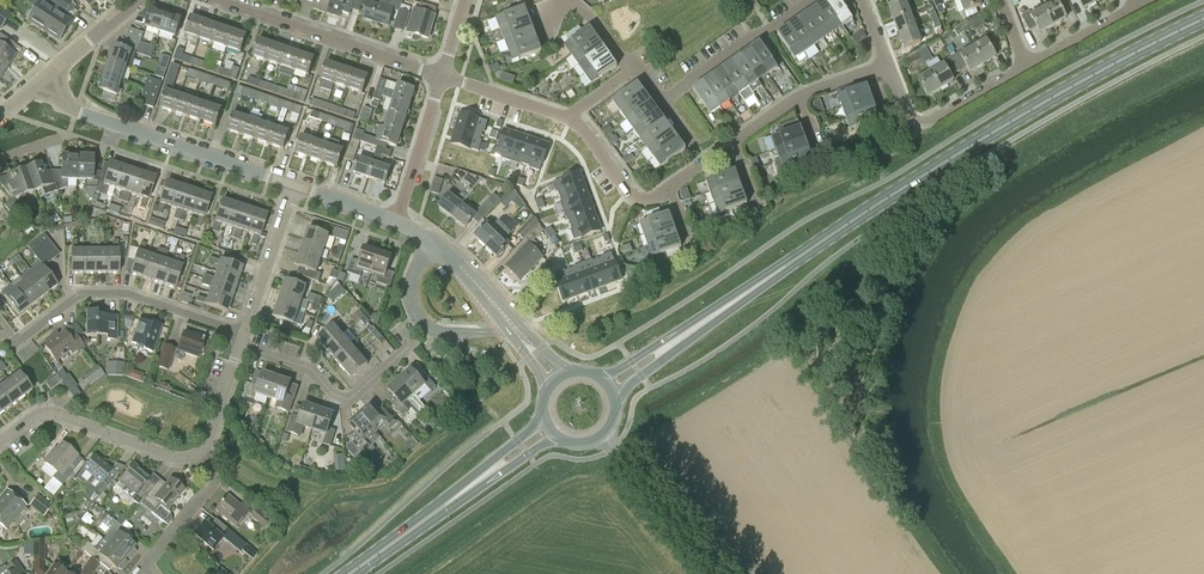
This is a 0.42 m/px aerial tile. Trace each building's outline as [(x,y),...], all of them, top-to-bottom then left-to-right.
[(44,32),(57,12),(60,8),(48,0),(28,0),(27,2),(37,9),(29,22),(44,32)] [(66,0),(48,0),(60,8),(57,12),(44,32),(60,42),(72,22),(64,17),(67,13),(68,14),(73,13),(77,7),(68,1),(66,0)] [(91,9),(99,0),(82,0),(91,9)] [(330,0),(305,0),(305,1),(313,4),(312,8),(326,13),(330,0)] [(326,13),(339,18),(341,13),(349,16),(351,10),(353,3),(354,0),(330,0),(326,13)] [(363,20),(388,27),(390,20),(393,11),(398,13),(399,10),(400,11),(400,10),(391,7),(394,0),(380,0),(378,7),(368,3),(367,8),(365,14),(363,20)] [(391,7),(400,10),(403,0),(394,0),(391,7)] [(843,28),(852,21),(842,7),(838,0),(828,0),(825,2),(843,28)] [(889,8),(905,2),(905,0),(885,0),(889,8)] [(933,1),(936,9),(939,7),(942,6),(944,5),(942,0),(933,0),(933,1)] [(981,7),(978,0),(959,0),(964,14),(981,7)] [(1094,0),(1077,0),(1083,11),(1096,3),(1094,0)] [(843,28),(825,2),(815,9),(833,34),(843,28)] [(905,2),(889,8),(894,22),(911,16),(905,2)] [(1044,10),(1053,27),(1066,20),(1057,2),(1044,10)] [(434,17),(430,15),(432,8),(420,4),(417,11),(414,10),(408,30),(414,32),(413,35),(428,39),(434,17)] [(942,6),(936,9),(939,16),(945,14),(942,6)] [(0,8),(0,29),(1,29),(11,14),(0,8)] [(500,31),(529,20),(525,9),(495,20),(500,31)] [(833,34),(815,9),(806,15),(824,41),(833,34)] [(160,33),(166,15),(151,10),(145,28),(160,33)] [(404,33),(410,14),(399,10),(398,13),(392,30),(404,33)] [(1029,33),(1037,28),(1040,34),(1053,27),(1044,10),(1031,16),(1029,13),(1021,18),(1029,33)] [(932,23),(938,21),(935,13),(929,16),(932,23)] [(1070,25),(1078,21),(1074,13),(1067,16),(1070,25)] [(166,15),(160,33),(175,38),(181,20),(166,15)] [(824,41),(806,15),(796,22),(814,48),(824,41)] [(911,16),(894,22),(899,36),(916,29),(911,16)] [(199,39),(204,22),(190,18),(184,35),(199,39)] [(529,20),(500,31),(504,42),(533,31),(529,20)] [(938,21),(932,23),(935,31),(941,28),(938,21)] [(212,44),(218,27),(204,22),(199,39),(212,44)] [(814,48),(796,22),(787,29),(805,54),(814,48)] [(961,28),(964,33),(971,29),(968,24),(961,28)] [(226,49),(232,32),(218,27),(212,44),(226,49)] [(964,33),(961,28),(954,32),(957,37),(964,33)] [(126,37),(141,42),(143,34),(129,29),(126,37)] [(571,57),(596,39),(590,29),(564,47),(571,57)] [(805,54),(787,29),(777,35),(795,61),(805,54)] [(916,29),(899,36),(904,50),(921,44),(916,29)] [(533,31),(504,42),(508,53),(537,42),(533,31)] [(232,32),(226,49),(241,54),(247,37),(232,32)] [(12,51),(16,44),(0,34),(0,60),(8,65),(16,54),(12,51)] [(850,39),(851,39),(856,46),(861,42),(855,35),(850,39)] [(141,42),(126,37),(124,42),(122,42),(138,48),(141,42)] [(596,39),(571,57),(578,66),(603,48),(596,39)] [(266,62),(272,45),(258,40),(252,57),(266,62)] [(973,48),(983,66),(995,59),(994,56),(985,41),(973,48)] [(109,61),(131,69),(132,68),(137,54),(136,53),(138,48),(122,42),(119,48),(114,47),(109,61)] [(136,53),(137,54),(151,58),(155,47),(141,42),(138,48),(136,53)] [(512,64),(541,53),(537,42),(508,53),(512,64)] [(750,50),(768,76),(777,69),(773,64),(759,44),(750,50)] [(280,67),(286,50),(272,45),(266,62),(280,67)] [(190,66),(192,59),(183,56),(184,51),(177,48),(173,60),(190,66)] [(603,48),(578,66),(585,76),(610,58),(603,48)] [(919,52),(925,64),(932,60),(926,48),(919,52)] [(983,66),(973,48),(960,55),(959,53),(950,58),(958,72),(967,67),(970,73),(983,66)] [(294,72),(300,55),(286,50),(280,67),(294,72)] [(768,76),(750,50),(740,57),(758,83),(768,76)] [(925,64),(919,52),(905,60),(909,67),(916,63),(919,68),(925,64)] [(300,55),(294,72),(308,77),(314,60),(300,55)] [(161,63),(168,65),(170,59),(163,56),(161,63)] [(758,83),(740,57),(731,64),(749,89),(753,95),(762,89),(758,83)] [(610,58),(585,76),(591,85),(617,67),(610,58)] [(930,73),(940,90),(953,83),(950,77),(958,72),(950,58),(942,63),(943,66),(930,73)] [(192,59),(190,66),(203,70),(206,63),(192,59)] [(0,60),(0,77),(8,65),(0,60)] [(104,76),(122,82),(127,68),(131,69),(109,61),(104,76)] [(206,63),(203,70),(217,75),(220,68),(206,63)] [(334,85),(340,68),(325,63),(320,80),(334,85)] [(721,71),(739,96),(749,89),(731,64),(721,71)] [(231,72),(220,68),(217,75),(236,81),(240,69),(232,67),(231,72)] [(348,90),(354,73),(340,68),(334,85),(348,90)] [(820,77),(825,76),(820,68),(816,71),(820,77)] [(200,82),(202,75),(188,70),(186,77),(200,82)] [(712,77),(729,103),(739,96),(721,71),(712,77)] [(498,80),(505,83),(507,84),(510,76),(501,72),(501,73),(498,80)] [(354,73),(348,90),(362,95),(368,78),(354,73)] [(940,90),(930,73),(917,81),(927,98),(940,90)] [(214,86),(216,79),(202,75),(200,82),(214,86)] [(122,82),(104,76),(99,91),(117,97),(122,82)] [(702,84),(720,109),(729,103),(712,77),(702,84)] [(147,81),(154,83),(147,106),(153,108),(157,97),(162,83),(148,78),(147,81)] [(257,89),(260,82),(249,78),(246,85),(257,89)] [(216,79),(214,86),(228,91),(230,84),(216,79)] [(397,86),(395,93),(384,90),(387,82),(379,79),(374,94),(382,97),(393,101),(393,100),(410,105),(414,91),(397,86)] [(154,83),(147,81),(140,104),(147,106),(154,83)] [(260,82),(257,89),(271,93),(274,86),(260,82)] [(720,109),(702,84),(693,91),(710,116),(720,109)] [(619,112),(644,94),(637,85),(612,103),(619,112)] [(274,86),(271,93),(285,98),(288,91),(274,86)] [(254,100),(256,93),(238,87),(234,99),(241,101),(243,96),(254,100)] [(842,109),(871,98),(867,87),(838,97),(842,109)] [(288,91),(285,98),(299,103),(302,96),(288,91)] [(174,113),(179,97),(165,92),(159,108),(174,113)] [(256,93),(254,100),(268,105),(270,98),(256,93)] [(325,111),(327,104),(316,101),(318,96),(311,93),(307,105),(325,111)] [(644,94),(619,112),(626,122),(651,103),(644,94)] [(179,97),(174,113),(188,118),(193,101),(179,97)] [(270,98),(268,105),(281,109),(284,102),(270,98)] [(846,120),(875,109),(871,98),(842,109),(846,120)] [(827,99),(814,100),(815,108),(828,107),(827,99)] [(410,105),(393,100),(393,101),(389,114),(405,119),(410,105)] [(193,101),(188,118),(202,122),(207,106),(193,101)] [(284,102),(281,109),(293,113),(291,119),(298,121),(302,109),(284,102)] [(651,103),(626,122),(633,131),(658,113),(651,103)] [(327,104),(325,111),(339,116),(341,109),(327,104)] [(207,106),(202,122),(216,127),(222,111),(207,106)] [(368,123),(372,111),(363,108),(359,120),(368,123)] [(824,113),(822,108),(815,111),(817,116),(824,113)] [(341,109),(339,116),(353,121),(355,114),(341,109)] [(875,109),(846,120),(849,131),(879,120),(878,119),(875,109)] [(321,123),(324,116),(306,110),(302,122),(319,128),(321,123)] [(640,140),(664,122),(658,113),(633,131),(640,140)] [(405,119),(389,114),(385,127),(384,128),(401,133),(405,119)] [(460,114),(456,129),(481,136),(483,131),(484,131),(487,122),(460,114)] [(241,136),(247,119),(233,115),(227,131),(241,136)] [(324,116),(321,123),(335,128),(338,121),(324,116)] [(247,119),(241,136),(255,141),(261,124),(247,119)] [(338,121),(335,128),(352,133),(354,126),(338,121)] [(664,122),(640,140),(646,150),(671,131),(664,122)] [(261,124),(255,141),(269,145),(275,129),(261,124)] [(601,130),(606,136),(610,133),(613,131),(608,125),(601,130)] [(352,141),(360,143),(377,148),(385,151),(385,150),(385,149),(387,145),(396,148),(401,133),(384,128),(385,127),(380,126),(376,139),(355,133),(352,141)] [(275,129),(269,145),(284,150),(289,134),(275,129)] [(481,136),(456,129),(451,144),(478,152),(481,142),(479,142),(481,137),(481,136)] [(775,151),(805,140),(800,129),(771,140),(775,151)] [(519,135),(504,130),(501,141),(498,150),(496,155),(497,155),(501,157),(501,159),(510,162),(519,135)] [(671,131),(646,150),(653,159),(678,141),(671,131)] [(526,165),(534,140),(519,135),(510,162),(520,165),(520,163),(525,165),(526,165)] [(309,159),(315,142),(314,142),(316,138),(311,136),(309,140),(300,137),(295,154),(309,159)] [(343,152),(337,150),(340,143),(331,140),(328,147),(329,147),(323,164),(337,168),(343,152)] [(549,145),(534,140),(526,165),(531,167),(530,169),(540,172),(549,145)] [(805,140),(775,151),(780,162),(809,151),(805,140)] [(360,143),(352,141),(345,161),(353,163),(358,147),(375,153),(377,148),(360,143)] [(678,141),(653,159),(660,169),(685,150),(678,141)] [(315,142),(309,159),(323,164),(329,147),(328,147),(315,142)] [(374,164),(369,179),(385,185),(390,170),(381,167),(384,157),(390,159),(392,151),(385,149),(385,150),(385,151),(377,148),(375,153),(372,164),(374,164)] [(784,173),(792,170),(795,176),(815,168),(813,162),(809,151),(780,162),(784,173)] [(76,181),(77,157),(61,156),(61,170),(49,170),(50,172),(54,185),(56,191),(67,188),(67,181),(76,181)] [(77,157),(76,181),(85,182),(85,194),(87,196),(90,199),(92,200),(94,193),(95,193),(106,163),(104,163),(101,172),(92,172),(93,157),(77,157)] [(369,179),(374,164),(372,164),(358,159),(353,174),(369,179)] [(114,190),(122,168),(110,164),(110,165),(106,163),(95,193),(105,196),(109,188),(114,190)] [(25,170),(33,192),(42,189),(44,195),(56,191),(54,185),(50,172),(43,174),(40,164),(25,170)] [(440,171),(451,174),(453,168),(442,165),(440,171)] [(122,202),(133,171),(122,168),(114,190),(120,191),(117,200),(122,202)] [(25,170),(0,178),(0,183),(13,199),(17,205),(27,202),(25,195),(33,192),(25,170)] [(136,197),(144,175),(133,171),(122,202),(127,204),(130,195),(136,197)] [(735,172),(706,183),(710,194),(739,183),(735,172)] [(560,197),(585,188),(579,173),(553,183),(556,192),(558,192),(560,196),(560,197)] [(452,219),(462,206),(473,191),(482,179),(467,174),(460,183),(466,187),(456,201),(449,195),(439,209),(452,219)] [(144,210),(147,200),(148,201),(155,179),(144,175),(136,197),(142,199),(139,208),(144,210)] [(431,186),(440,188),(442,181),(434,179),(431,186)] [(161,215),(164,206),(170,208),(177,186),(166,182),(159,204),(156,214),(161,215)] [(739,183),(710,194),(713,205),(743,194),(739,183)] [(178,221),(188,190),(177,186),(170,208),(176,210),(169,231),(173,233),(177,220),(178,221)] [(590,202),(585,188),(560,197),(560,198),(562,201),(560,202),(564,212),(590,202)] [(513,189),(499,202),(506,209),(512,202),(521,211),(526,206),(513,189)] [(192,215),(199,193),(188,190),(178,221),(183,222),(186,213),(192,215)] [(195,227),(200,228),(211,197),(199,193),(192,215),(198,217),(195,227)] [(100,200),(98,199),(99,195),(95,194),(91,206),(97,208),(100,200)] [(462,206),(452,219),(465,229),(472,220),(478,224),(500,201),(493,194),(474,214),(462,206)] [(717,216),(747,205),(743,194),(713,205),(717,216)] [(4,205),(14,218),(22,212),(11,199),(4,205)] [(217,234),(220,225),(226,227),(233,205),(222,201),(214,223),(215,223),(212,232),(217,234)] [(571,226),(595,217),(590,202),(564,212),(567,221),(569,220),(571,225),(571,226)] [(234,239),(244,208),(233,205),(226,227),(232,228),(229,237),(234,239)] [(248,234),(255,212),(244,208),(234,239),(239,241),(242,232),(248,234)] [(256,247),(259,237),(259,238),(266,216),(255,212),(248,234),(254,236),(250,245),(256,247)] [(644,236),(673,226),(669,215),(640,225),(644,236)] [(475,237),(486,248),(511,222),(505,216),(503,218),(501,219),(500,219),(490,229),(486,225),(475,237)] [(158,219),(151,217),(149,224),(156,226),(158,219)] [(516,234),(523,240),(525,238),(538,224),(532,217),(516,234)] [(601,231),(595,217),(571,226),(573,231),(571,232),(574,241),(601,231)] [(509,246),(503,241),(520,224),(514,218),(511,222),(486,248),(497,259),(509,246)] [(705,225),(703,220),(700,219),(695,221),(697,228),(705,225)] [(40,234),(51,230),(48,223),(36,228),(40,234)] [(543,258),(537,252),(541,247),(534,241),(543,231),(538,224),(525,238),(530,242),(505,268),(520,282),(543,258)] [(673,226),(644,236),(647,247),(677,237),(673,226)] [(25,232),(29,237),(35,233),(31,228),(25,232)] [(553,231),(551,228),(545,232),(548,236),(553,231)] [(346,243),(349,234),(335,229),(332,238),(346,243)] [(304,242),(324,249),(328,236),(308,230),(304,242)] [(556,235),(553,231),(548,236),(550,240),(556,235)] [(44,234),(38,239),(48,252),(54,248),(44,234)] [(651,258),(681,248),(677,237),(647,247),(651,258)] [(43,257),(48,252),(38,239),(32,243),(43,257)] [(71,241),(71,251),(71,274),(83,274),(83,251),(77,251),(77,241),(71,241)] [(95,274),(94,241),(89,241),(89,251),(83,251),(83,274),(95,274)] [(106,274),(106,251),(100,251),(100,241),(94,241),(95,274),(106,274)] [(112,241),(112,251),(106,251),(106,274),(118,274),(118,251),(118,241),(112,241)] [(324,249),(304,242),(300,254),(320,261),(324,249)] [(43,257),(32,243),(27,247),(38,261),(43,257)] [(141,243),(137,252),(130,274),(141,278),(148,256),(142,254),(146,245),(141,243)] [(630,244),(620,248),(623,255),(632,252),(630,244)] [(336,253),(342,255),(344,247),(339,245),(336,253)] [(148,256),(141,278),(152,282),(163,250),(158,248),(154,258),(148,256)] [(360,278),(362,272),(370,274),(378,253),(364,248),(359,262),(351,260),(347,274),(360,278)] [(163,250),(152,282),(163,286),(170,264),(164,262),(168,251),(163,250)] [(394,274),(387,271),(391,258),(378,253),(370,274),(379,277),(376,284),(390,288),(394,274)] [(598,260),(607,285),(622,279),(612,253),(603,256),(604,258),(599,260),(598,260)] [(320,261),(300,254),(296,267),(316,274),(320,261)] [(179,256),(176,266),(170,264),(163,286),(174,289),(185,258),(179,256)] [(208,264),(218,267),(216,273),(238,280),(242,269),(210,258),(208,264)] [(593,290),(607,285),(598,260),(593,262),(592,260),(583,264),(593,290)] [(29,270),(47,294),(57,286),(39,263),(29,270)] [(569,271),(578,296),(593,290),(583,264),(574,267),(574,269),(570,271),(569,271)] [(20,278),(38,301),(47,294),(29,270),(20,278)] [(331,279),(337,281),(340,273),(334,271),(331,279)] [(563,301),(578,296),(569,271),(568,271),(564,273),(563,271),(554,274),(563,301)] [(203,280),(234,291),(238,280),(216,273),(214,278),(205,275),(203,280)] [(340,273),(337,281),(343,283),(346,275),(340,273)] [(10,286),(28,309),(38,301),(20,278),(10,286)] [(209,294),(230,302),(234,291),(203,280),(201,285),(211,288),(209,294)] [(282,293),(302,300),(306,288),(286,281),(282,293)] [(340,285),(334,289),(341,296),(346,292),(340,285)] [(10,286),(0,293),(18,317),(28,309),(10,286)] [(188,303),(189,294),(182,292),(180,301),(188,303)] [(302,300),(282,293),(278,306),(298,312),(302,300)] [(201,304),(205,305),(205,306),(227,313),(230,302),(209,294),(207,300),(197,297),(195,302),(201,304)] [(313,304),(319,306),(321,298),(316,297),(313,304)] [(319,306),(313,304),(311,311),(316,313),(319,306)] [(298,312),(278,306),(273,318),(294,325),(298,312)] [(359,321),(364,317),(359,311),(355,315),(359,321)] [(116,340),(116,317),(107,317),(107,313),(86,313),(86,336),(107,336),(107,340),(116,340)] [(133,318),(124,316),(125,327),(130,329),(133,318)] [(364,317),(359,321),(365,327),(369,323),(364,317)] [(311,331),(313,323),(308,321),(305,329),(311,331)] [(136,346),(135,348),(152,354),(161,326),(152,323),(151,326),(139,322),(131,344),(136,346)] [(326,350),(342,336),(333,326),(317,340),(326,350)] [(376,340),(381,336),(376,331),(371,335),(376,340)] [(56,362),(69,352),(72,355),(77,351),(78,352),(83,348),(73,335),(68,339),(64,334),(55,340),(53,338),(43,346),(56,362)] [(183,334),(178,350),(163,345),(155,367),(168,372),(173,359),(182,362),(184,355),(197,359),(203,341),(183,334)] [(342,336),(326,350),(334,359),(350,345),(342,336)] [(381,336),(376,340),(382,346),(386,343),(381,336)] [(357,351),(367,362),(378,352),(367,341),(357,351)] [(350,345),(334,359),(342,369),(359,355),(350,345)] [(359,355),(342,369),(351,379),(367,365),(359,355)] [(107,362),(106,375),(123,376),(124,363),(107,362)] [(105,375),(98,366),(89,374),(95,382),(105,375)] [(127,377),(141,383),(144,376),(130,370),(127,377)] [(414,396),(425,386),(430,392),(436,387),(426,376),(420,381),(411,370),(399,380),(414,396)] [(254,402),(256,395),(269,399),(277,378),(263,373),(258,387),(250,385),(245,399),(254,402)] [(8,382),(21,399),(31,391),(19,374),(8,382)] [(71,395),(77,391),(64,374),(58,378),(62,382),(71,395)] [(50,391),(62,382),(58,378),(57,376),(45,385),(50,391)] [(277,378),(269,399),(277,402),(275,408),(289,413),(294,399),(286,397),(290,383),(277,378)] [(388,390),(397,401),(392,406),(403,417),(411,409),(418,417),(426,410),(414,396),(399,380),(388,390)] [(176,397),(179,391),(168,387),(169,386),(163,383),(162,384),(159,383),(158,384),(150,381),(149,386),(176,397)] [(8,382),(0,388),(0,393),(10,406),(21,399),(8,382)] [(0,393),(0,414),(10,406),(0,393)] [(311,430),(319,410),(304,405),(299,419),(291,416),(286,432),(301,438),(304,428),(311,430)] [(371,405),(359,415),(375,433),(376,433),(384,425),(389,430),(397,423),(383,407),(377,412),(371,405)] [(319,410),(311,430),(326,435),(323,444),(330,447),(336,431),(329,428),(333,415),(319,410)] [(348,438),(362,454),(380,438),(376,433),(375,433),(359,415),(348,425),(354,433),(348,438)] [(398,429),(404,436),(408,432),(401,426),(398,429)] [(252,429),(244,427),(242,434),(250,436),(252,429)] [(265,444),(258,438),(255,442),(262,448),(265,444)] [(346,447),(353,455),(358,450),(351,443),(346,447)] [(67,468),(77,456),(62,444),(56,451),(54,450),(44,462),(57,473),(43,489),(52,497),(73,473),(67,468)] [(344,453),(334,454),(335,470),(345,469),(344,453)] [(84,462),(77,472),(80,475),(79,476),(91,486),(84,499),(91,506),(118,475),(111,469),(111,470),(94,457),(88,464),(84,462)] [(119,482),(125,487),(121,491),(139,505),(143,501),(142,501),(154,486),(148,481),(150,479),(133,465),(119,482)] [(168,510),(184,491),(170,479),(160,491),(154,486),(142,501),(143,501),(154,510),(158,504),(164,509),(166,508),(168,510)] [(25,507),(7,492),(0,500),(0,525),(5,530),(25,507)] [(52,507),(38,495),(29,506),(43,517),(52,507)] [(235,528),(248,513),(228,496),(215,511),(235,528)] [(269,520),(256,510),(250,517),(262,528),(269,520)] [(102,522),(107,516),(104,513),(99,519),(102,522)] [(116,535),(108,544),(108,545),(125,559),(126,558),(128,559),(130,560),(136,553),(135,551),(133,550),(135,548),(122,537),(127,531),(120,526),(115,522),(108,516),(102,523),(116,535)] [(120,526),(125,520),(120,516),(115,522),(120,526)] [(212,552),(223,540),(227,543),(234,535),(215,520),(209,528),(204,524),(194,537),(212,552)] [(121,526),(128,532),(132,527),(125,522),(121,526)] [(126,562),(124,560),(125,559),(108,545),(108,544),(102,539),(95,547),(93,547),(87,542),(81,549),(99,564),(103,560),(116,571),(117,569),(119,570),(121,570),(127,564),(126,562)] [(33,561),(44,561),(45,561),(45,545),(49,545),(49,540),(44,540),(33,542),(32,542),(32,549),(33,549),(33,561)] [(258,546),(252,541),(249,545),(255,550),(258,546)] [(242,551),(250,558),(254,552),(246,545),(242,551)] [(90,558),(79,573),(94,573),(100,565),(90,558)] [(24,573),(16,560),(5,568),(4,566),(0,569),(0,573),(23,573),(24,573)]
